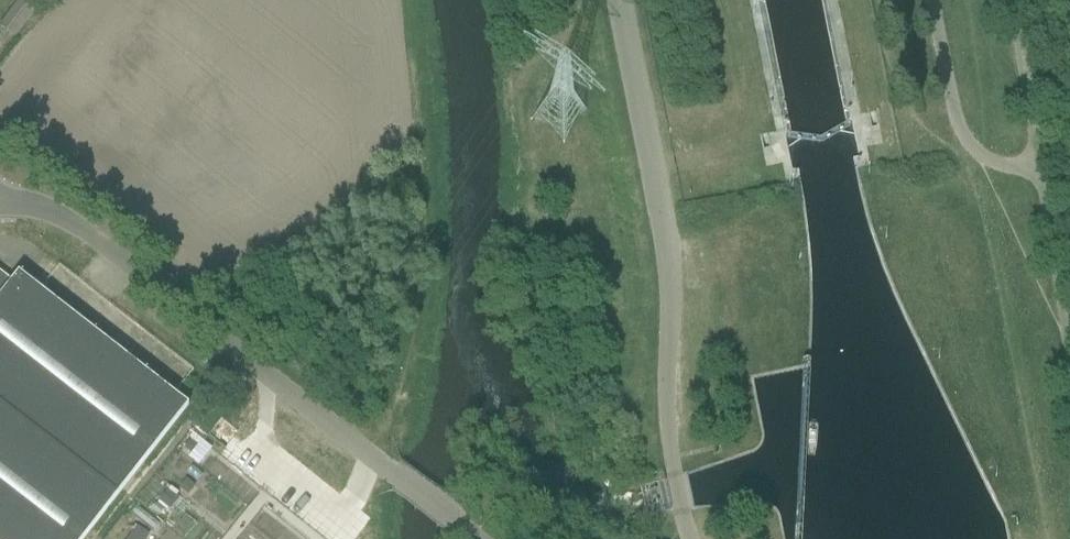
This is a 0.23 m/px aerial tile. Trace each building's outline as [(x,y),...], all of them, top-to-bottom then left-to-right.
[(37,7),(27,0),(18,0),(0,25),(0,28),(15,39),(37,7)] [(117,498),(188,406),(18,274),(11,282),(0,273),(0,406),(117,498)] [(117,498),(0,406),(0,538),(84,538),(117,498)] [(149,519),(141,512),(118,538),(132,538),(149,519)]
